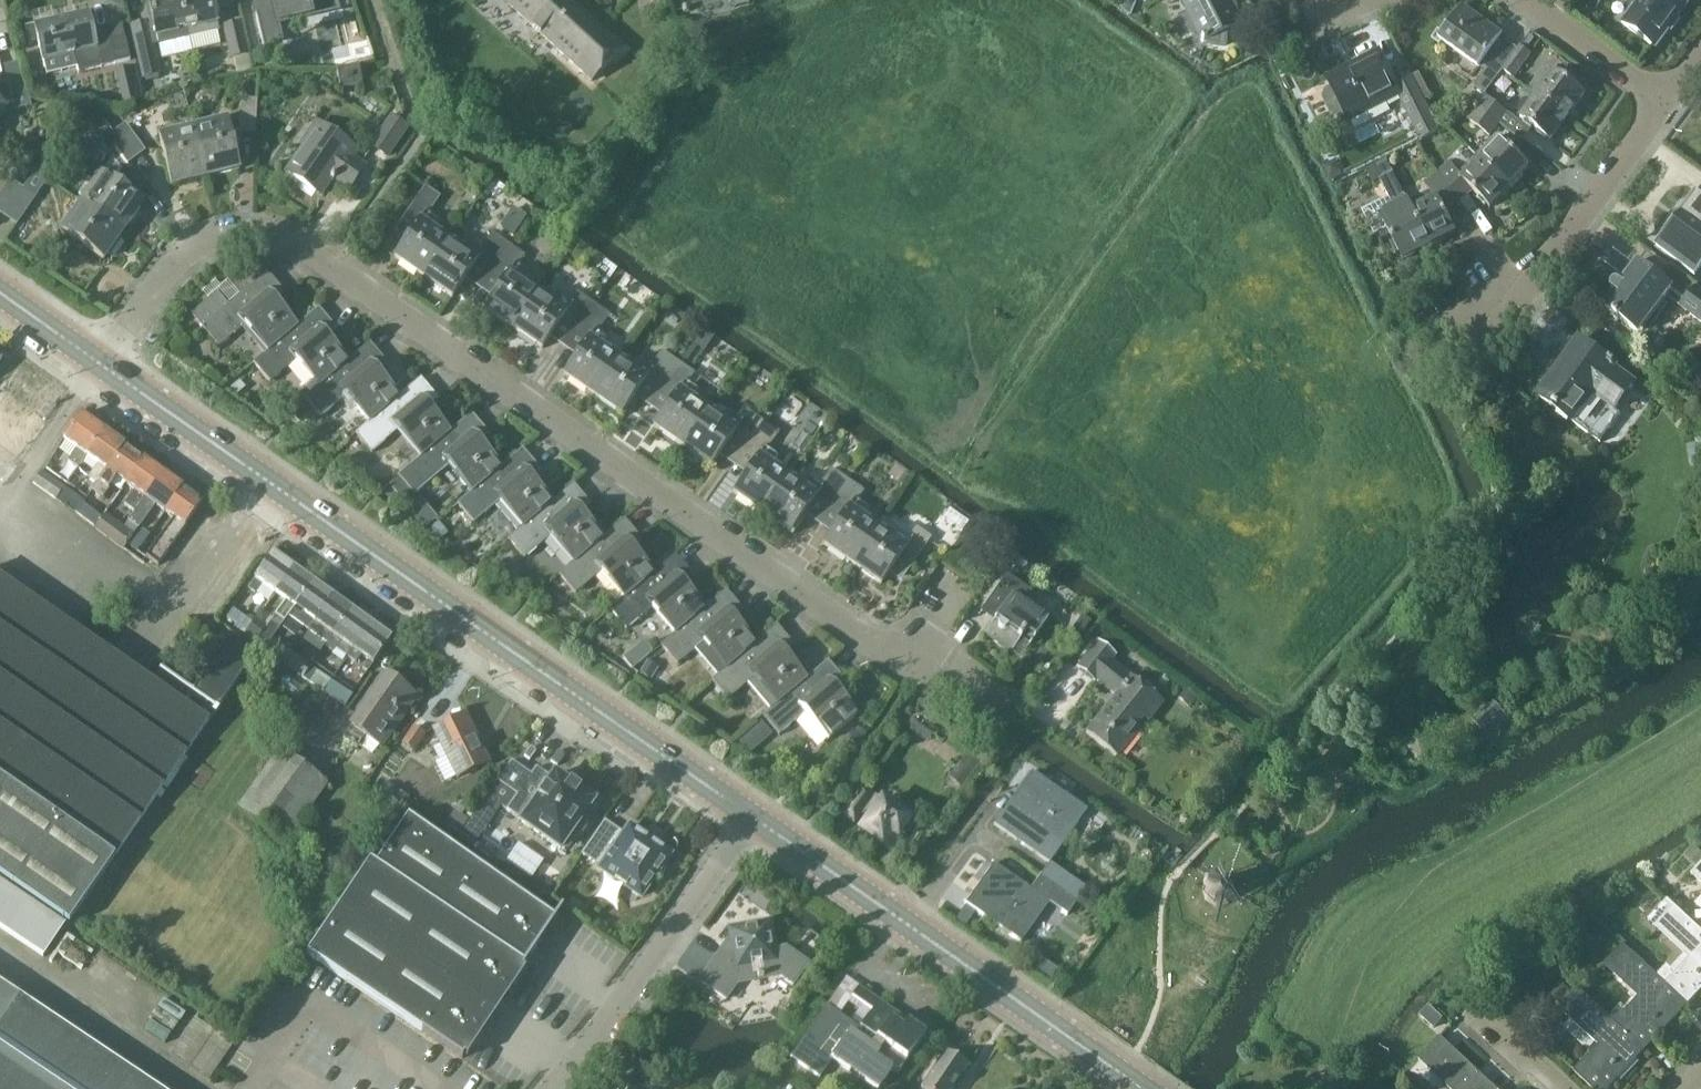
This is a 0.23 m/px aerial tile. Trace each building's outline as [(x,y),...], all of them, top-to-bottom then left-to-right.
[(179,0),(147,0),(153,29),(148,30),(147,26),(131,29),(143,80),(159,76),(152,46),(157,45),(158,47),(188,40),(188,38),(179,0)] [(188,38),(217,31),(210,0),(179,0),(188,38)] [(307,5),(329,0),(249,0),(260,47),(279,43),(275,26),(310,18),(307,5)] [(590,77),(620,45),(570,0),(506,0),(590,77)] [(1187,9),(1176,14),(1178,18),(1181,23),(1185,27),(1188,31),(1194,35),(1197,38),(1203,42),(1203,41),(1206,43),(1211,44),(1218,46),(1225,45),(1225,30),(1237,24),(1225,0),(1182,0),(1187,9)] [(1657,46),(1689,3),(1685,0),(1633,0),(1631,3),(1632,11),(1624,22),(1657,46)] [(1488,55),(1504,67),(1505,68),(1515,75),(1531,54),(1522,46),(1519,49),(1502,36),(1503,34),(1463,6),(1442,35),(1481,64),(1488,55)] [(29,44),(37,41),(42,60),(43,60),(47,74),(77,68),(77,71),(114,63),(130,59),(122,24),(92,31),(88,12),(34,25),(25,27),(29,44)] [(230,60),(250,55),(242,21),(222,25),(230,60)] [(355,49),(357,60),(371,57),(368,46),(355,49)] [(1423,140),(1441,132),(1411,72),(1395,79),(1381,51),(1330,77),(1334,86),(1326,90),(1323,98),(1332,117),(1340,120),(1349,115),(1351,119),(1400,94),(1423,140)] [(16,110),(32,106),(21,61),(4,66),(16,110)] [(339,89),(362,84),(358,65),(335,70),(339,89)] [(1539,94),(1568,115),(1585,93),(1556,71),(1554,74),(1548,69),(1543,70),(1538,78),(1538,83),(1544,88),(1539,94)] [(1475,104),(1501,123),(1509,113),(1483,93),(1475,104)] [(1568,115),(1539,94),(1533,102),(1531,100),(1527,100),(1524,101),(1519,106),(1519,111),(1520,114),(1552,137),(1568,115)] [(254,132),(255,101),(240,100),(238,132),(254,132)] [(1501,123),(1475,104),(1465,117),(1491,137),(1501,123)] [(81,203),(122,231),(142,202),(114,183),(124,166),(132,161),(113,134),(114,134),(100,115),(87,124),(101,143),(100,144),(111,159),(81,203)] [(192,127),(205,178),(239,169),(227,119),(192,127)] [(386,156),(404,130),(389,120),(371,146),(386,156)] [(348,187),(361,167),(350,159),(354,153),(314,125),(301,144),(305,147),(287,173),(319,195),(332,176),(348,187)] [(1401,143),(1392,125),(1380,131),(1388,149),(1401,143)] [(124,126),(114,134),(113,134),(132,161),(143,152),(124,126)] [(205,178),(192,127),(158,136),(170,186),(205,178)] [(1478,155),(1510,187),(1530,167),(1498,135),(1478,155)] [(1456,169),(1452,164),(1440,172),(1460,199),(1474,189),(1491,206),(1510,187),(1478,155),(1466,167),(1462,163),(1456,169)] [(1375,165),(1382,178),(1380,178),(1381,180),(1389,194),(1362,208),(1376,234),(1386,229),(1398,252),(1400,251),(1403,258),(1431,244),(1409,201),(1409,199),(1408,200),(1394,172),(1388,159),(1375,165)] [(1373,184),(1381,180),(1380,178),(1382,178),(1375,165),(1366,170),(1373,184)] [(1460,199),(1440,172),(1426,183),(1432,190),(1409,201),(1431,244),(1456,231),(1445,210),(1460,199)] [(4,216),(22,190),(10,182),(0,196),(0,214),(4,216)] [(422,277),(447,241),(432,230),(438,222),(427,215),(439,197),(424,187),(403,216),(416,225),(394,257),(422,277)] [(1672,224),(1674,226),(1665,238),(1657,249),(1695,277),(1700,270),(1700,189),(1698,193),(1696,191),(1672,224)] [(4,216),(15,224),(16,225),(34,199),(22,190),(4,216)] [(122,231),(81,203),(61,232),(102,261),(107,254),(110,256),(121,240),(118,238),(122,231)] [(487,274),(507,245),(490,233),(479,250),(467,243),(461,251),(447,241),(422,277),(452,298),(474,265),(487,274)] [(512,329),(537,292),(523,282),(529,274),(517,266),(523,257),(507,245),(487,274),(500,283),(483,309),(512,329)] [(1636,264),(1621,285),(1618,283),(1616,282),(1615,282),(1614,282),(1612,283),(1611,283),(1610,284),(1610,285),(1609,286),(1609,288),(1609,289),(1610,290),(1611,292),(1614,294),(1603,308),(1634,330),(1657,297),(1662,300),(1670,289),(1685,300),(1680,306),(1700,322),(1700,288),(1665,261),(1654,277),(1636,264)] [(190,315),(201,328),(218,348),(244,326),(266,353),(267,353),(297,327),(276,302),(285,294),(267,273),(228,306),(216,293),(190,315)] [(572,333),(592,304),(576,293),(569,302),(557,294),(552,302),(537,292),(512,329),(542,349),(559,324),(572,333)] [(591,394),(617,358),(602,348),(608,340),(596,332),(608,315),(592,304),(572,333),(585,342),(563,374),(591,394)] [(318,308),(297,327),(267,353),(266,353),(252,365),(269,384),(296,362),(318,388),(348,362),(328,338),(337,330),(318,308)] [(1591,437),(1631,385),(1611,370),(1614,367),(1609,363),(1607,365),(1577,342),(1537,396),(1591,437)] [(303,400),(304,401),(319,419),(346,397),(369,423),(369,424),(399,398),(378,373),(387,365),(369,344),(348,362),(318,388),(303,400)] [(657,392),(677,364),(659,351),(648,368),(636,360),(631,368),(617,358),(591,394),(621,415),(644,382),(657,392)] [(683,447),(708,411),(693,400),(698,392),(687,384),(693,375),(677,364),(657,392),(671,400),(653,426),(683,447)] [(420,380),(399,398),(369,424),(369,423),(355,435),(371,455),(397,432),(420,459),(420,460),(450,434),(429,409),(438,401),(420,380)] [(708,411),(683,447),(711,467),(729,441),(743,451),(763,423),(745,410),(738,420),(727,412),(721,420),(708,411)] [(88,456),(104,433),(79,415),(63,438),(78,448),(69,461),(78,468),(87,456),(88,456)] [(500,469),(500,468),(480,444),(489,436),(471,416),(450,434),(420,460),(420,459),(390,485),(401,498),(411,490),(416,495),(448,468),(469,494),(470,494),(500,469)] [(762,513),(787,477),(772,466),(777,458),(766,450),(777,433),(763,423),(743,451),(756,459),(733,493),(762,513)] [(84,484),(92,490),(123,446),(104,433),(88,456),(98,463),(84,484)] [(1700,460),(1700,467),(1700,434),(1695,436),(1697,444),(1687,446),(1690,462),(1700,460)] [(126,483),(142,460),(123,446),(92,490),(103,498),(118,477),(126,483)] [(551,504),(551,503),(530,478),(538,471),(521,451),(500,468),(500,469),(470,494),(469,494),(456,505),(472,525),(499,503),(520,528),(521,529),(551,504)] [(142,460),(126,483),(135,489),(124,504),(135,512),(136,512),(163,475),(142,460)] [(827,510),(847,481),(829,469),(817,485),(806,478),(800,486),(787,477),(762,513),(791,533),(813,500),(827,510)] [(56,500),(62,492),(65,487),(42,470),(33,483),(56,500)] [(165,511),(181,488),(163,475),(136,512),(135,512),(129,521),(139,528),(156,504),(165,511)] [(851,564),(877,528),(861,517),(867,509),(856,502),(863,492),(847,481),(827,510),(839,518),(822,544),(851,564)] [(604,539),(603,539),(582,514),(591,507),(572,485),(551,503),(551,504),(521,529),(520,528),(506,540),(523,560),(550,538),(572,565),(573,565),(604,539)] [(181,488),(165,511),(175,518),(147,556),(159,565),(187,526),(186,525),(202,503),(181,488)] [(62,492),(56,500),(75,514),(76,513),(83,503),(84,501),(68,489),(65,494),(62,492)] [(425,530),(438,519),(421,498),(407,509),(425,530)] [(102,517),(83,503),(76,513),(95,527),(102,517)] [(102,517),(95,527),(95,528),(114,542),(126,527),(106,512),(103,517),(102,517)] [(653,575),(632,550),(641,542),(623,522),(603,539),(604,539),(573,565),(572,565),(559,576),(575,596),(601,574),(623,600),(653,575)] [(126,527),(114,542),(124,550),(135,534),(126,527)] [(877,528),(851,564),(879,583),(897,558),(910,567),(930,538),(915,528),(908,537),(897,530),(892,538),(877,528)] [(273,554),(255,579),(249,588),(256,593),(263,584),(277,594),(295,569),(273,554)] [(704,611),(704,610),(683,585),(692,577),(674,557),(653,575),(623,600),(609,612),(625,631),(651,610),(673,636),(673,637),(704,611)] [(295,569),(277,594),(286,601),(268,626),(258,620),(249,632),(259,638),(268,645),(295,607),(296,608),(314,583),(295,569)] [(1029,643),(1046,618),(1019,599),(1027,587),(1006,572),(980,609),(993,618),(984,632),(1010,651),(1020,637),(1029,643)] [(69,922),(116,854),(254,656),(229,639),(194,690),(162,667),(152,682),(0,577),(0,875),(69,922)] [(309,630),(333,597),(314,583),(296,608),(290,617),(309,631),(309,630)] [(755,646),(755,645),(733,620),(742,612),(725,592),(704,610),(704,611),(673,637),(673,636),(659,648),(675,667),(701,644),(724,671),(755,646)] [(309,630),(328,643),(329,644),(353,612),(333,597),(309,630)] [(249,632),(258,620),(256,618),(254,622),(233,608),(227,617),(249,632)] [(349,658),(372,626),(353,612),(329,644),(328,643),(326,646),(334,652),(336,648),(349,658)] [(1085,632),(1091,622),(1082,616),(1075,625),(1085,632)] [(361,655),(368,660),(363,668),(368,671),(373,664),(391,639),(372,626),(349,658),(356,663),(361,655)] [(806,681),(805,680),(784,656),(794,648),(776,627),(755,645),(755,646),(724,671),(710,682),(727,702),(753,680),(775,706),(776,707),(806,681)] [(1147,720),(1161,701),(1111,661),(1115,656),(1097,642),(1077,667),(1114,697),(1086,732),(1115,755),(1138,727),(1136,725),(1143,716),(1147,720)] [(285,663),(291,656),(277,646),(272,654),(285,663)] [(291,656),(285,663),(298,672),(303,665),(291,656)] [(776,707),(775,706),(761,718),(778,737),(803,715),(826,742),(857,716),(836,691),(845,683),(827,662),(805,680),(806,681),(776,707)] [(325,692),(330,684),(316,674),(311,682),(325,692)] [(366,739),(383,751),(420,698),(389,676),(344,739),(359,749),(366,739)] [(330,684),(325,692),(336,700),(341,693),(330,684)] [(1498,700),(1476,718),(1484,728),(1496,719),(1506,731),(1517,722),(1498,700)] [(457,778),(488,762),(466,715),(434,730),(457,778)] [(415,751),(426,734),(413,725),(402,743),(415,751)] [(981,763),(966,752),(948,777),(963,788),(981,763)] [(286,841),(327,785),(283,753),(242,808),(286,841)] [(531,776),(511,762),(459,837),(474,847),(501,808),(522,822),(521,823),(560,850),(563,844),(567,847),(586,818),(583,816),(593,802),(579,792),(580,791),(569,784),(569,785),(554,775),(551,779),(536,768),(531,776)] [(1051,863),(1088,810),(1032,771),(994,825),(1049,863),(1051,863)] [(909,819),(881,799),(876,795),(876,794),(862,784),(841,815),(855,824),(863,812),(869,816),(860,829),(884,846),(892,833),(897,837),(909,819)] [(370,860),(307,955),(463,1059),(558,916),(409,816),(376,864),(370,860)] [(654,883),(659,875),(667,864),(664,862),(670,855),(629,826),(623,834),(604,821),(580,855),(641,897),(652,881),(654,883)] [(1077,902),(1040,876),(1031,889),(994,863),(966,903),(1021,942),(1049,903),(1067,916),(1077,902)] [(1086,888),(1051,863),(1049,863),(1040,876),(1077,902),(1086,888)] [(1228,904),(1237,891),(1232,882),(1222,875),(1210,879),(1204,890),(1207,901),(1217,907),(1228,904)] [(43,960),(65,928),(0,884),(0,931),(43,960)] [(1657,976),(1664,983),(1688,1004),(1700,989),(1700,931),(1667,900),(1652,916),(1689,950),(1672,969),(1668,965),(1657,976)] [(740,980),(758,977),(758,980),(763,979),(763,977),(777,974),(793,986),(809,964),(786,948),(773,950),(769,924),(731,930),(734,947),(721,950),(699,981),(726,1000),(740,980)] [(1610,1019),(1622,1029),(1645,1050),(1688,1004),(1664,983),(1657,976),(1624,945),(1605,965),(1639,997),(1625,1012),(1621,1008),(1610,1019)] [(362,1018),(284,972),(227,1069),(260,1088),(320,1088),(362,1018)] [(0,983),(0,1088),(157,1088),(0,983)] [(862,1029),(838,1012),(802,1064),(831,1084),(843,1067),(875,1088),(880,1088),(891,1073),(894,1074),(899,1073),(926,1034),(859,988),(852,998),(873,1013),(862,1029)] [(1572,1015),(1601,1041),(1574,1071),(1593,1088),(1609,1088),(1645,1050),(1622,1029),(1610,1019),(1588,998),(1579,989),(1562,1006),(1572,1015)] [(1430,1007),(1440,1016),(1447,1008),(1438,999),(1430,1007)] [(216,1028),(215,1031),(195,1018),(172,1052),(210,1078),(236,1041),(216,1028)] [(446,1074),(367,1026),(328,1088),(437,1088),(446,1074)] [(1440,1036),(1418,1059),(1450,1088),(1496,1088),(1440,1036)] [(968,1068),(945,1052),(920,1088),(954,1088),(968,1068)]
